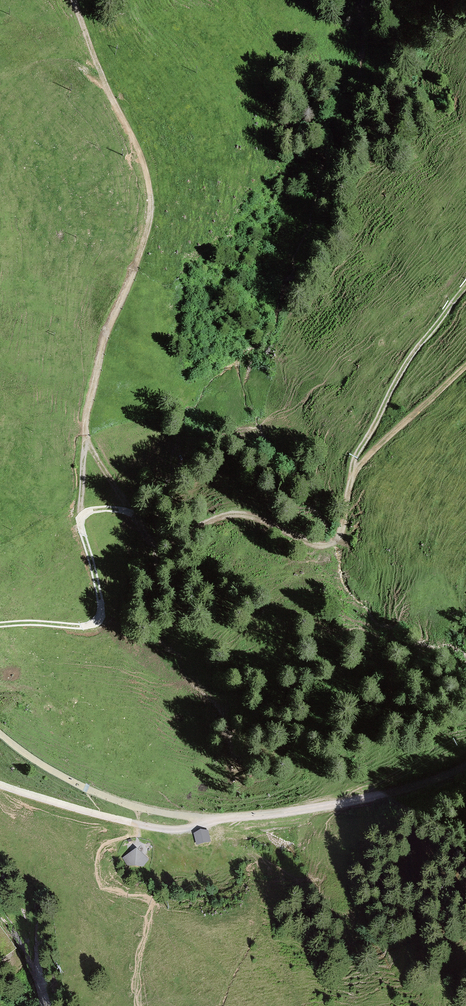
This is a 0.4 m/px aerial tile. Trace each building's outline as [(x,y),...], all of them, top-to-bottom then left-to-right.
[(208,842),(207,833),(196,835),(198,844),(208,842)] [(137,846),(122,857),(127,866),(144,867),(150,859),(137,846)]
